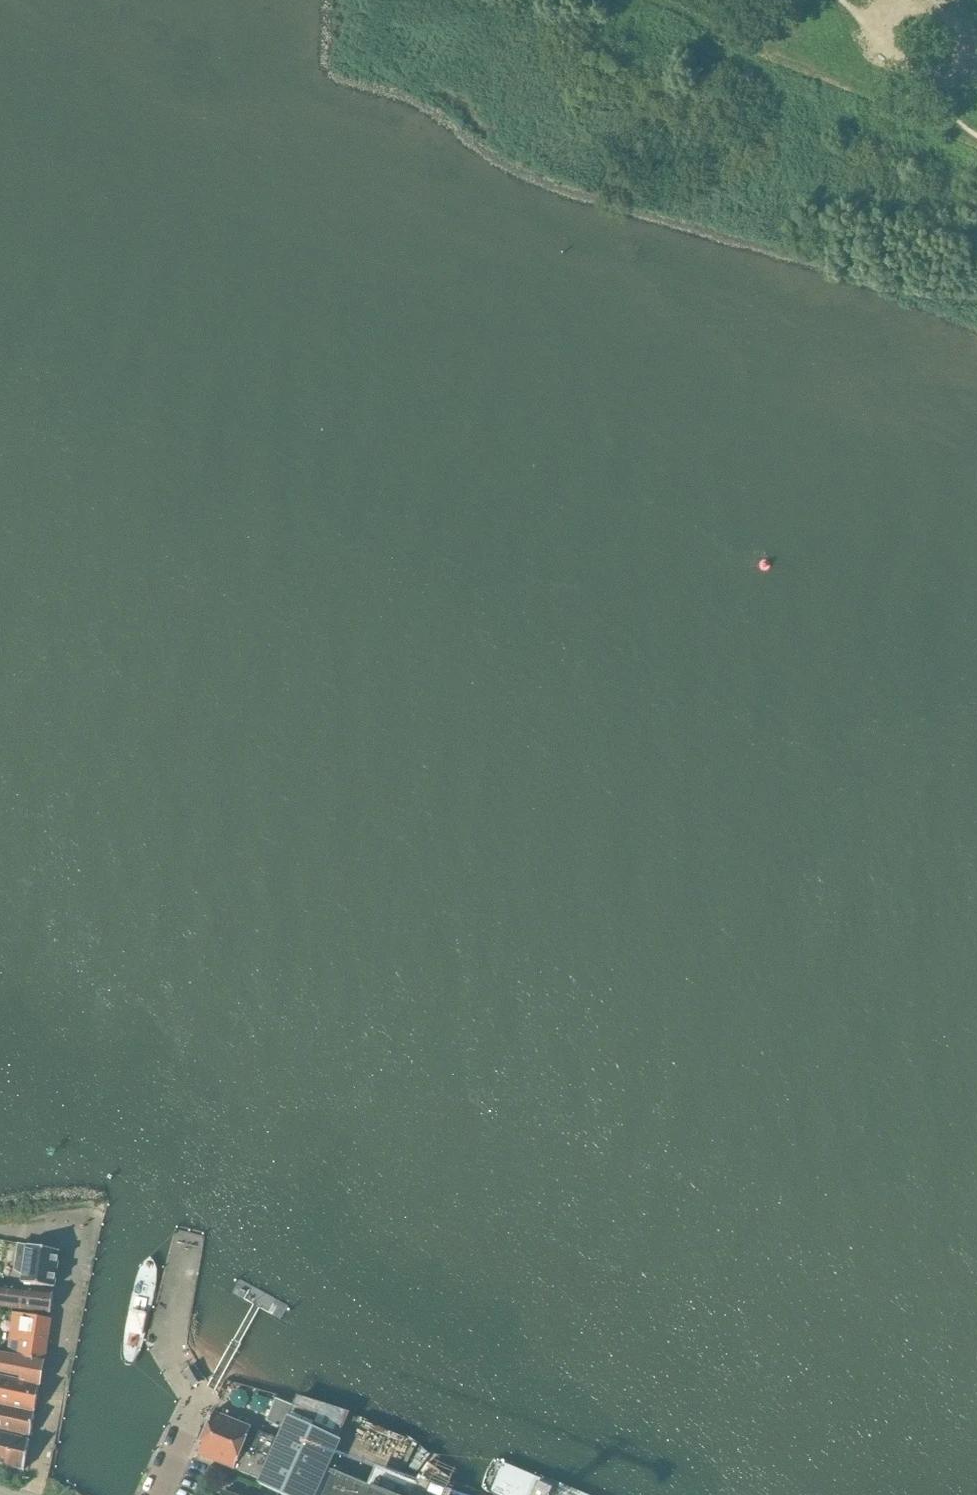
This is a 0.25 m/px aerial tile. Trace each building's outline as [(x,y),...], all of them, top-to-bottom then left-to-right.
[(21,1245),(16,1271),(23,1274),(22,1284),(53,1288),(54,1286),(56,1286),(57,1274),(60,1252),(27,1246),(21,1245)] [(128,1306),(120,1347),(121,1351),(121,1356),(122,1360),(123,1363),(128,1365),(130,1365),(133,1364),(135,1363),(137,1360),(141,1349),(151,1308),(153,1297),(156,1275),(156,1269),(154,1265),(153,1261),(151,1258),(149,1257),(147,1258),(144,1261),(139,1267),(135,1276),(131,1289),(128,1306)] [(0,1288),(0,1306),(6,1307),(51,1313),(54,1292),(6,1286),(0,1285),(0,1288)] [(7,1354),(44,1361),(51,1319),(13,1313),(7,1354)] [(20,1377),(20,1381),(40,1386),(41,1381),(44,1361),(7,1354),(0,1352),(0,1372),(20,1377)] [(195,1386),(203,1381),(194,1365),(185,1370),(195,1386)] [(40,1386),(20,1381),(0,1377),(0,1405),(35,1413),(40,1386)] [(286,1430),(296,1407),(276,1399),(266,1421),(286,1430)] [(286,1430),(261,1485),(283,1494),(310,1494),(347,1415),(298,1402),(296,1407),(286,1430)] [(31,1437),(34,1414),(0,1407),(0,1429),(31,1437)] [(252,1428),(213,1413),(205,1434),(197,1453),(259,1478),(275,1438),(262,1433),(265,1427),(254,1423),(252,1428)] [(26,1459),(30,1441),(0,1434),(0,1464),(24,1470),(26,1459)] [(443,1490),(451,1479),(430,1463),(422,1474),(443,1490)] [(324,1494),(394,1494),(334,1470),(324,1494)]
